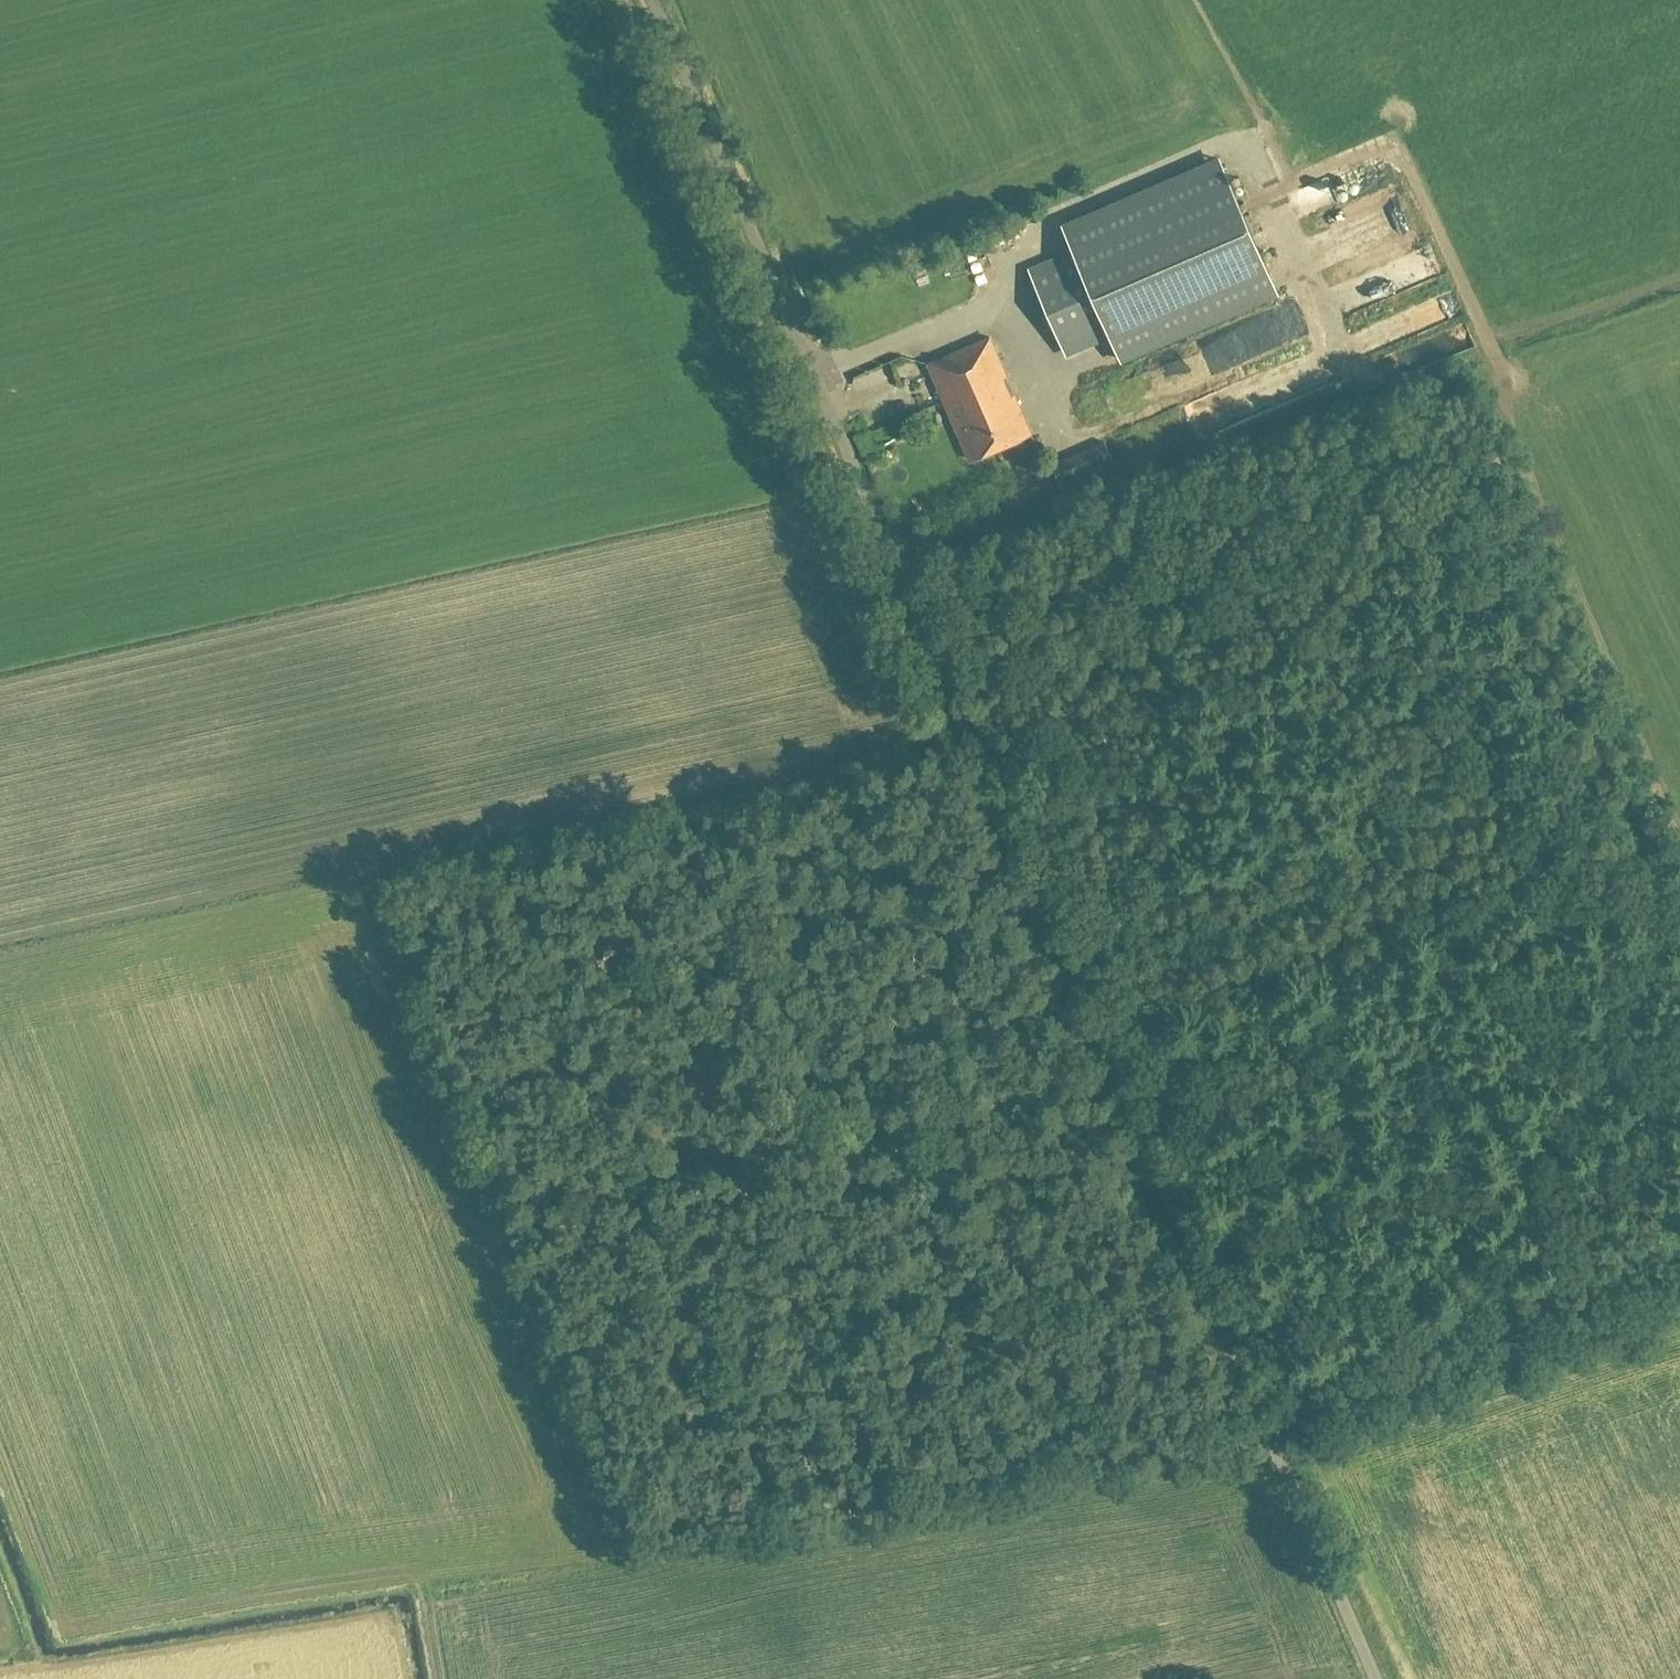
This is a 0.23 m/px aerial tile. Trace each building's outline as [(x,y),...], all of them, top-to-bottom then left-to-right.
[(1064,233),(1072,252),(1025,272),(1061,353),(1107,333),(1119,361),(1277,292),(1222,164),(1064,233)] [(1299,186),(1309,205),(1331,195),(1321,175),(1299,186)] [(1335,210),(1356,209),(1355,193),(1335,194),(1335,210)] [(957,249),(960,258),(983,250),(980,242),(957,249)] [(1030,433),(1010,386),(990,340),(929,366),(970,459),(1030,433)]
